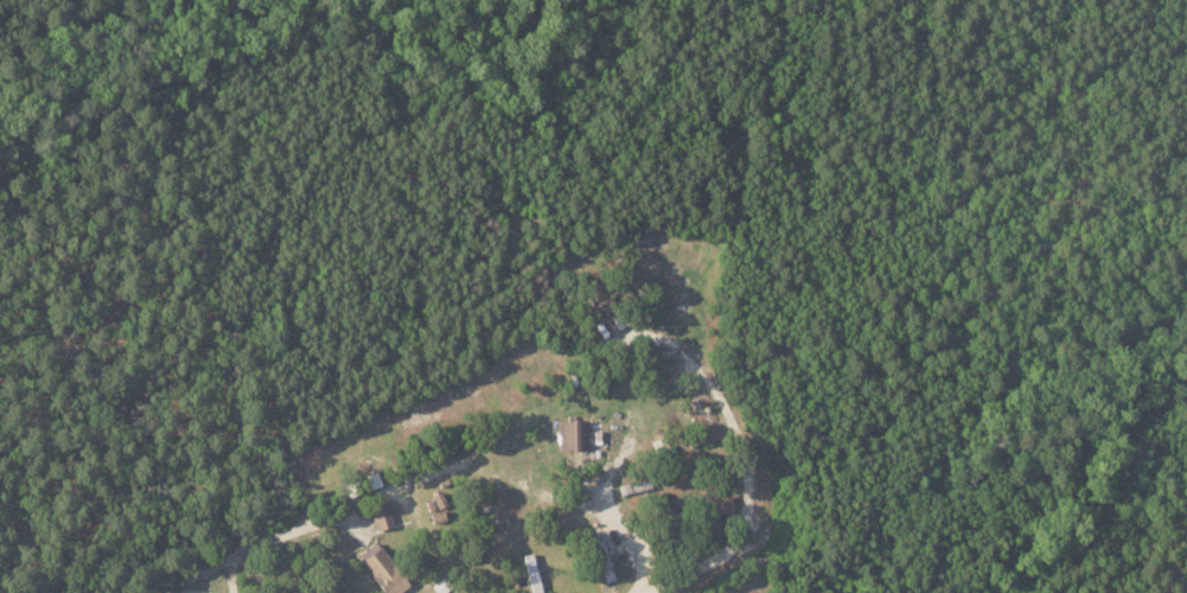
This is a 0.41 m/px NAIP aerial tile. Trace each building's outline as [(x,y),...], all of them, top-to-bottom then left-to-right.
[(595,313),(612,306),(597,268),(580,275),(595,313)] [(587,420),(559,420),(558,450),(587,450),(587,420)] [(431,495),(437,509),(446,504),(439,490),(431,495)] [(732,515),(731,496),(703,497),(704,522),(721,521),(721,515),(732,515)] [(443,508),(437,511),(431,498),(423,502),(435,525),(448,518),(443,508)] [(370,506),(375,529),(393,525),(387,502),(370,506)] [(593,541),(603,583),(614,580),(603,538),(593,541)] [(408,585),(376,541),(356,556),(382,592),(398,592),(408,585)] [(531,592),(541,592),(533,552),(523,554),(531,592)]
